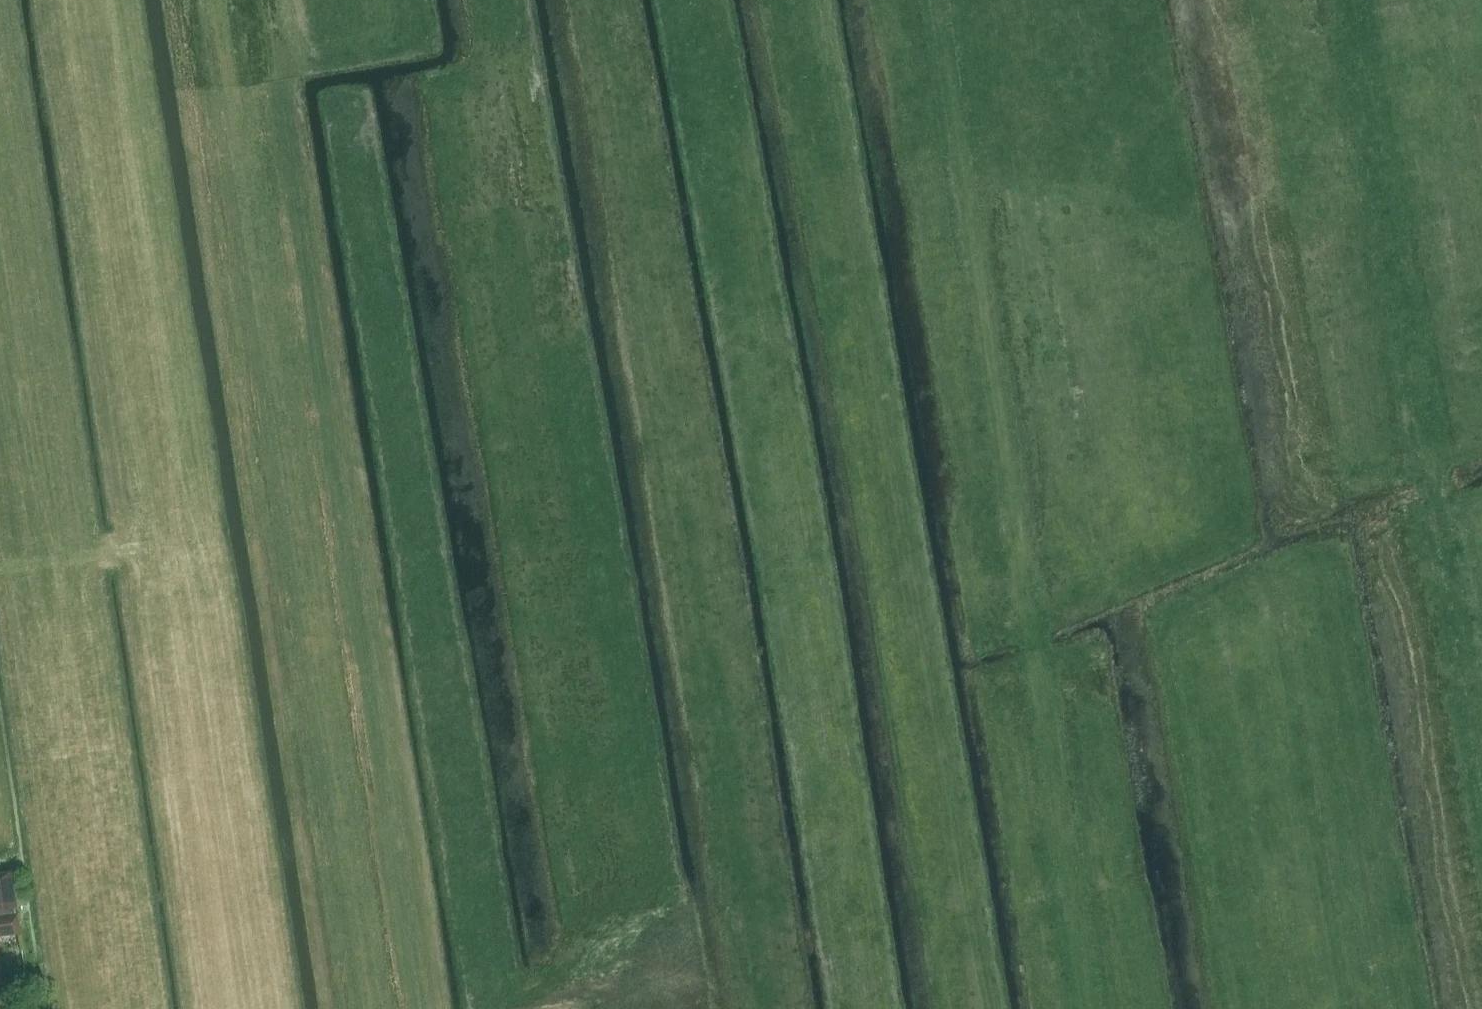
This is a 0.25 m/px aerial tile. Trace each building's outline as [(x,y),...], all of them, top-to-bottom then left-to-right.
[(16,910),(15,907),(19,907),(14,871),(0,873),(0,935),(21,932),(18,910),(16,910)]
